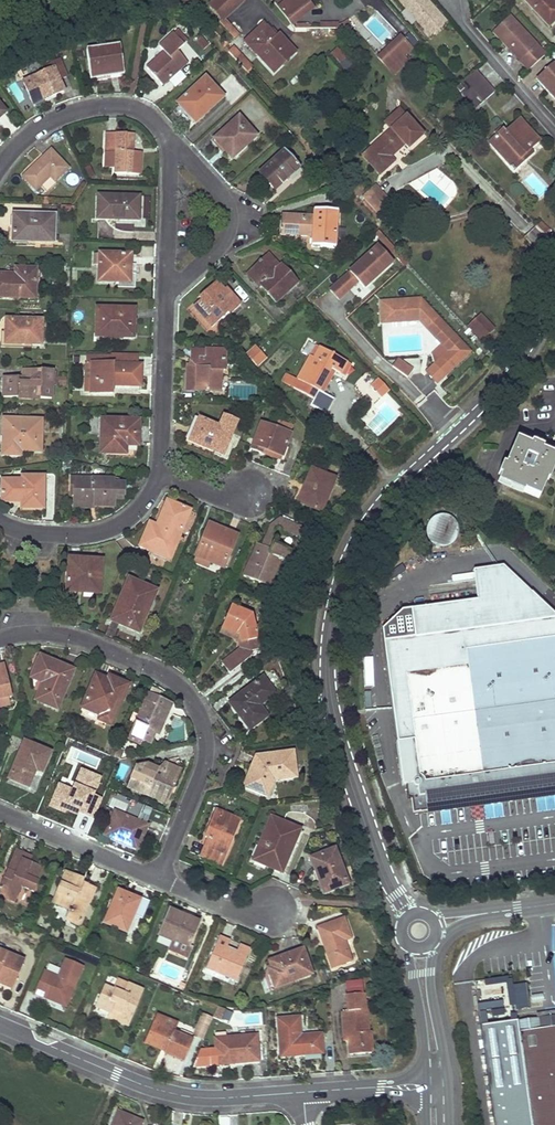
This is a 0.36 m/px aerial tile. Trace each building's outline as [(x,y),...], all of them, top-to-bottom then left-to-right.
[(248,2),(246,0),(215,0),(207,7),(223,24),(248,2)] [(279,6),(289,20),(310,3),(307,0),(287,0),(279,6)] [(346,0),(339,6),(347,15),(353,9),(346,0)] [(436,13),(425,0),(397,0),(421,27),(436,13)] [(548,26),(554,20),(554,12),(547,4),(551,0),(525,0),(548,26)] [(547,4),(554,12),(554,3),(552,0),(551,0),(547,4)] [(441,19),(436,13),(421,27),(426,33),(441,19)] [(518,60),(527,70),(544,55),(510,17),(493,32),(506,47),(509,44),(521,58),(518,60)] [(321,23),(321,34),(339,34),(338,23),(321,23)] [(265,25),(246,42),(273,71),(295,52),(278,34),(276,36),(265,25)] [(164,51),(146,67),(156,78),(162,85),(186,62),(176,51),(183,45),(172,34),(159,46),(164,51)] [(205,38),(197,41),(202,55),(209,52),(205,38)] [(509,44),(506,47),(518,60),(521,58),(509,44)] [(119,47),(87,51),(91,78),(106,76),(123,74),(119,47)] [(66,75),(59,60),(51,65),(53,70),(23,83),(31,101),(41,97),(42,100),(48,97),(63,90),(57,79),(66,75)] [(552,64),(535,79),(554,100),(554,67),(552,64)] [(470,88),(482,102),(494,91),(476,70),(459,85),(455,88),(462,95),(470,88)] [(223,96),(205,77),(177,102),(186,113),(191,119),(206,106),(209,109),(223,96)] [(206,106),(191,119),(195,122),(209,109),(206,106)] [(392,129),(391,130),(403,144),(408,150),(426,134),(408,114),(407,115),(401,108),(385,122),(392,129)] [(255,137),(237,118),(216,137),(223,145),(227,149),(224,152),(231,159),(255,137)] [(520,156),(537,141),(519,120),(505,132),(503,130),(490,141),(511,165),(509,166),(512,169),(523,160),(520,156)] [(391,130),(370,149),(386,167),(393,161),(389,157),(403,144),(391,130)] [(132,152),(133,135),(117,134),(106,134),(105,153),(115,154),(114,172),(141,173),(142,153),(132,152)] [(370,149),(363,156),(379,174),(386,167),(370,149)] [(69,169),(51,150),(35,165),(23,177),(36,191),(41,186),(48,192),(57,184),(55,182),(69,169)] [(284,151),(259,173),(265,180),(275,190),(299,168),(284,151)] [(391,204),(375,186),(364,197),(370,203),(366,206),(376,216),(379,213),(380,214),(391,204)] [(138,196),(98,195),(97,218),(138,220),(138,207),(138,196)] [(313,216),(281,214),(280,224),(280,234),(311,236),(311,246),(334,247),(337,212),(313,210),(313,216)] [(32,216),(13,215),(12,231),(12,238),(25,238),(26,236),(30,236),(29,242),(53,242),(53,221),(32,221),(32,216)] [(359,284),(366,291),(395,266),(378,246),(328,290),(339,302),(359,284)] [(130,254),(100,253),(99,281),(129,282),(130,261),(130,254)] [(268,254),(264,258),(276,270),(280,267),(268,254)] [(260,285),(275,302),(296,282),(281,266),(280,267),(276,270),(264,258),(261,261),(260,260),(257,262),(258,264),(247,274),(259,287),(260,285)] [(20,298),(20,296),(22,296),(22,292),(34,292),(35,269),(16,268),(15,278),(9,278),(9,274),(0,274),(0,298),(20,298)] [(201,299),(193,307),(211,327),(227,313),(229,314),(239,304),(225,288),(223,290),(216,282),(205,292),(199,297),(201,299)] [(443,375),(469,351),(420,299),(379,300),(381,321),(418,320),(421,324),(424,320),(428,325),(425,328),(446,351),(433,364),(443,375)] [(133,310),(97,309),(96,336),(132,337),(133,324),(133,310)] [(467,330),(483,344),(496,329),(480,315),(467,330)] [(41,321),(6,319),(5,337),(5,344),(41,345),(41,321)] [(313,357),(320,346),(307,339),(301,350),(309,355),(313,357)] [(255,367),(266,361),(258,346),(247,352),(255,367)] [(330,367),(335,369),(339,372),(345,361),(320,346),(313,357),(309,355),(304,363),(306,364),(303,369),(301,368),(296,377),(292,385),(313,397),(330,367)] [(187,373),(186,390),(219,391),(220,370),(225,370),(225,353),(222,350),(206,350),(191,349),(190,363),(187,363),(187,373)] [(138,354),(93,353),(92,363),(138,365),(138,354)] [(409,378),(415,369),(399,359),(393,368),(409,378)] [(140,374),(141,365),(138,365),(92,363),(91,390),(91,393),(112,393),(112,384),(129,385),(129,382),(140,383),(140,374)] [(443,375),(433,364),(425,371),(435,382),(443,375)] [(327,384),(335,369),(330,367),(313,397),(319,400),(327,384)] [(4,384),(3,397),(51,398),(52,371),(23,370),(23,380),(17,380),(17,378),(4,378),(4,384)] [(292,385),(296,377),(286,371),(281,379),(292,385)] [(381,380),(372,388),(380,396),(388,388),(381,380)] [(232,432),(199,418),(193,433),(190,441),(222,455),(232,432)] [(42,420),(4,419),(4,427),(2,454),(20,455),(21,451),(41,451),(42,420)] [(138,435),(138,420),(100,419),(100,444),(105,444),(105,453),(126,454),(126,445),(138,445),(138,435)] [(290,434),(261,424),(252,449),(263,453),(264,449),(270,451),(282,456),(290,434)] [(538,498),(554,458),(554,457),(515,440),(497,481),(501,482),(538,498)] [(301,494),(298,502),(320,511),(334,479),(312,470),(301,494)] [(23,482),(2,481),(2,501),(21,502),(26,502),(25,508),(31,508),(37,509),(42,509),(43,478),(23,478),(23,482)] [(112,484),(112,480),(72,478),(71,491),(74,491),(74,503),(90,504),(90,502),(95,502),(95,506),(114,507),(114,501),(114,496),(123,496),(123,490),(123,484),(112,484)] [(147,530),(140,546),(168,557),(179,530),(181,531),(190,510),(169,501),(157,524),(150,521),(147,530)] [(443,513),(439,513),(436,514),(433,515),(430,517),(428,520),(426,523),(425,526),(425,529),(425,533),(426,536),(428,539),(430,541),(433,543),(436,545),(439,545),(442,546),(446,545),(449,544),(451,542),(454,539),(455,536),(456,533),(457,530),(457,526),(455,523),(454,520),(452,518),(449,516),(446,514),(443,513)] [(270,528),(262,545),(270,548),(272,543),(271,542),(276,528),(280,520),(270,528)] [(280,520),(276,528),(296,537),(299,528),(280,520)] [(210,524),(196,554),(223,566),(236,536),(224,530),(210,524)] [(251,558),(245,575),(269,585),(280,559),(286,561),(291,550),(272,543),(270,548),(262,545),(260,544),(256,554),(258,555),(256,560),(251,558)] [(257,543),(251,558),(256,560),(258,555),(256,554),(260,544),(257,543)] [(89,559),(69,557),(67,590),(78,591),(78,588),(100,589),(102,560),(89,559)] [(416,813),(458,807),(456,793),(487,789),(489,798),(497,799),(510,799),(524,798),(538,795),(551,791),(554,790),(554,617),(502,567),(473,571),(477,601),(402,611),(382,630),(403,786),(407,785),(409,799),(414,798),(416,813)] [(156,590),(129,579),(111,620),(122,624),(127,627),(129,621),(141,626),(156,590)] [(240,647),(222,661),(227,668),(229,671),(251,655),(251,651),(260,649),(251,615),(230,606),(221,628),(236,634),(238,640),(240,647)] [(129,621),(127,627),(139,632),(141,626),(129,621)] [(236,634),(221,628),(219,633),(238,640),(236,634)] [(51,660),(41,656),(33,674),(45,679),(37,698),(58,708),(74,670),(51,660)] [(11,695),(4,664),(0,665),(0,706),(10,704),(8,696),(11,695)] [(107,681),(95,676),(81,708),(100,716),(99,719),(111,725),(127,685),(116,680),(109,677),(107,681)] [(262,678),(230,702),(241,717),(249,728),(266,715),(258,705),(274,693),(262,678)] [(158,698),(149,694),(130,739),(140,744),(142,738),(152,742),(155,732),(157,728),(161,729),(172,704),(158,698)] [(24,742),(9,778),(21,783),(28,786),(35,769),(41,772),(50,752),(24,742)] [(248,774),(243,785),(264,794),(271,780),(295,776),(292,751),(256,756),(248,774)] [(135,767),(127,785),(148,794),(149,790),(169,798),(172,790),(179,774),(171,771),(172,767),(166,764),(162,771),(147,764),(144,771),(135,767)] [(149,790),(148,794),(166,803),(169,798),(149,790)] [(208,838),(201,854),(221,863),(239,819),(217,810),(208,830),(211,831),(208,838)] [(115,813),(107,834),(127,842),(137,847),(145,826),(115,813)] [(261,844),(255,860),(275,869),(281,872),(298,829),(270,817),(259,843),(261,844)] [(334,848),(311,857),(321,883),(323,891),(347,882),(334,848)] [(15,850),(6,871),(14,874),(23,853),(15,850)] [(0,885),(0,894),(14,900),(26,905),(33,891),(42,870),(29,864),(32,857),(28,855),(23,853),(14,874),(6,871),(0,885)] [(76,877),(66,873),(53,903),(70,910),(66,920),(79,925),(94,890),(81,884),(82,880),(76,877)] [(82,880),(81,884),(94,890),(96,886),(82,880)] [(118,891),(105,922),(126,932),(139,900),(130,896),(118,891)] [(186,917),(170,910),(159,935),(180,944),(187,947),(188,945),(197,921),(186,917)] [(343,919),(319,927),(333,966),(350,960),(345,944),(343,943),(343,940),(350,937),(343,919)] [(219,936),(207,967),(237,980),(250,949),(240,944),(237,951),(227,947),(229,940),(219,936)] [(180,944),(176,953),(186,957),(190,946),(188,945),(187,947),(180,944)] [(270,974),(274,987),(311,973),(302,949),(289,954),(269,960),(271,967),(273,973),(270,974)] [(0,951),(0,982),(4,984),(12,988),(24,961),(0,951)] [(65,961),(58,978),(45,972),(37,992),(50,997),(48,1002),(67,1009),(84,969),(65,961)] [(117,982),(113,990),(123,994),(126,985),(117,982)] [(113,990),(104,986),(94,1006),(111,1014),(112,1011),(120,1014),(117,1022),(127,1027),(143,990),(127,984),(126,985),(123,994),(113,990)] [(365,1010),(365,1002),(346,1003),(347,1012),(342,1012),(343,1033),(348,1033),(349,1040),(349,1054),(361,1053),(370,1053),(369,1032),(367,1032),(362,1032),(360,1011),(365,1010)] [(111,1014),(109,1019),(117,1022),(120,1014),(112,1011),(111,1014)] [(515,1089),(520,1124),(554,1124),(554,1014),(494,1023),(504,1090),(515,1089)] [(298,1017),(277,1018),(280,1051),(299,1050),(299,1055),(322,1053),(321,1034),(300,1036),(298,1017)] [(165,1053),(183,1060),(191,1040),(176,1033),(177,1030),(155,1022),(146,1040),(166,1049),(165,1053)] [(199,1022),(194,1034),(201,1037),(206,1025),(199,1022)] [(256,1035),(215,1038),(217,1063),(235,1062),(258,1061),(256,1035)] [(166,1049),(146,1040),(144,1044),(165,1053),(166,1049)] [(113,1124),(140,1124),(142,1122),(132,1118),(119,1112),(113,1124)]
